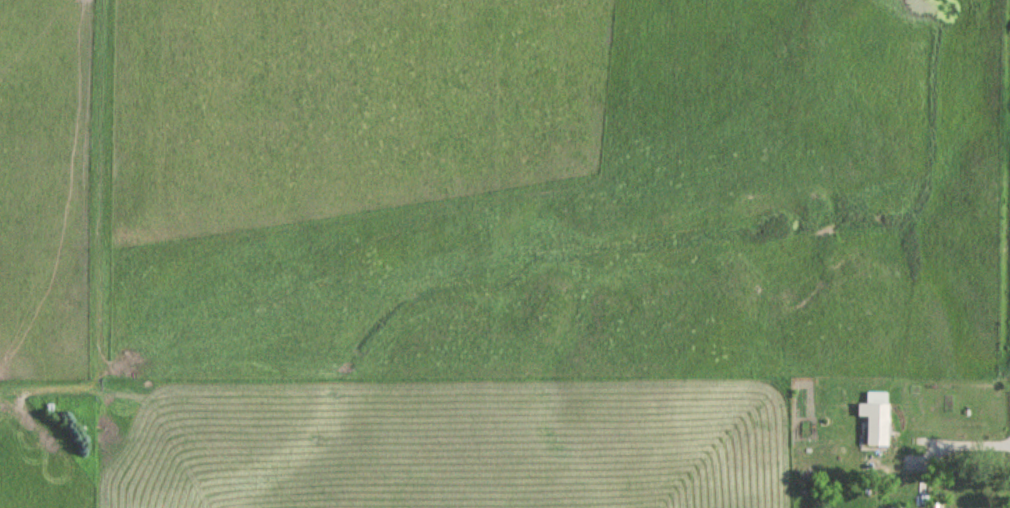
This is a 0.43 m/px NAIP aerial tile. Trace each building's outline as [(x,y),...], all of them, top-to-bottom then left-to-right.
[(885,404),(856,404),(856,417),(864,417),(864,446),(885,446),(885,404)]
